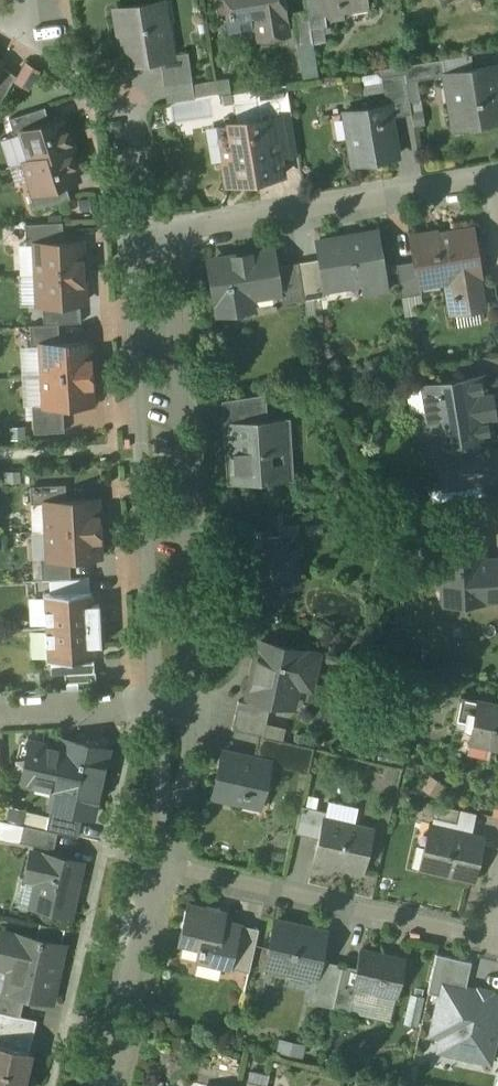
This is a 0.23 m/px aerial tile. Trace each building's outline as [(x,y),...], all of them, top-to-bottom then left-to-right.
[(230,30),(238,29),(238,27),(232,28),(230,13),(250,10),(251,14),(255,16),(259,39),(287,34),(282,0),(226,0),(230,30)] [(307,11),(310,29),(327,27),(324,9),(321,9),(320,0),(305,0),(307,11)] [(321,9),(324,9),(342,6),(366,2),(366,0),(320,0),(321,9)] [(366,2),(342,6),(343,14),(352,12),(353,14),(368,12),(366,2)] [(161,3),(117,10),(120,32),(121,32),(123,46),(123,47),(126,65),(160,60),(170,58),(170,55),(161,3)] [(307,11),(292,13),(297,47),(312,45),(310,29),(307,11)] [(188,53),(170,55),(170,58),(160,60),(166,103),(195,99),(188,53)] [(443,59),(404,66),(405,74),(406,82),(445,76),(445,74),(443,59)] [(31,89),(40,68),(26,61),(16,83),(31,89)] [(445,74),(445,76),(454,129),(497,122),(497,82),(495,66),(445,74)] [(16,78),(0,68),(0,105),(16,78)] [(405,74),(382,78),(386,106),(388,105),(390,118),(412,114),(406,82),(405,74)] [(286,85),(255,90),(259,119),(273,117),(273,119),(291,116),(286,85)] [(386,106),(329,116),(346,114),(354,164),(396,157),(390,118),(388,105),(386,106)] [(45,108),(9,119),(14,136),(19,135),(18,134),(50,124),(45,108)] [(259,119),(224,125),(230,158),(222,162),(226,185),(283,175),(279,148),(278,148),(273,119),(273,117),(259,119)] [(50,124),(18,134),(19,135),(27,162),(15,166),(15,167),(24,164),(24,163),(75,147),(72,139),(69,140),(62,120),(50,124)] [(75,147),(24,163),(24,164),(33,193),(34,194),(65,184),(78,180),(72,160),(75,158),(72,150),(75,149),(75,147)] [(65,184),(34,194),(33,193),(29,194),(34,211),(70,199),(65,184)] [(63,223),(25,225),(26,246),(35,245),(35,244),(64,243),(63,223)] [(472,229),(432,236),(431,233),(411,237),(415,262),(419,287),(420,287),(446,282),(451,314),(484,308),(479,277),(480,277),(472,229)] [(378,233),(317,243),(320,260),(324,287),(326,287),(363,281),(365,296),(388,292),(378,233)] [(64,243),(35,244),(35,245),(37,275),(85,272),(85,263),(83,263),(81,242),(64,243)] [(249,255),(235,257),(234,259),(211,263),(209,265),(213,290),(216,291),(219,313),(221,314),(241,311),(244,309),(242,299),(276,294),(272,268),(270,255),(267,253),(250,256),(249,255)] [(320,260),(299,263),(305,300),(327,297),(326,287),(324,287),(320,260)] [(415,262),(396,265),(402,297),(422,294),(420,287),(419,287),(415,262)] [(299,263),(272,268),(276,294),(282,293),(283,302),(286,304),(305,300),(299,263)] [(85,272),(37,275),(38,306),(43,306),(80,304),(85,304),(84,282),(86,282),(85,272)] [(80,304),(43,306),(44,325),(59,325),(81,324),(80,304)] [(44,325),(30,326),(32,347),(41,347),(41,346),(60,344),(59,325),(44,325)] [(60,344),(41,346),(41,347),(42,376),(93,374),(93,373),(91,373),(89,343),(60,344)] [(93,374),(42,376),(44,406),(44,407),(63,406),(93,405),(91,374),(93,374)] [(481,377),(421,387),(422,389),(425,411),(425,413),(428,413),(431,413),(433,414),(436,415),(439,417),(442,420),(444,424),(445,427),(448,443),(449,443),(451,458),(478,453),(476,439),(491,436),(487,417),(494,416),(491,396),(484,397),(481,377)] [(422,389),(410,391),(414,413),(425,411),(422,389)] [(266,394),(222,401),(224,419),(267,416),(266,394)] [(63,406),(44,407),(44,406),(32,407),(34,435),(65,433),(63,406)] [(286,419),(242,422),(243,453),(230,453),(231,473),(227,473),(227,485),(294,481),(294,479),(279,480),(276,441),(287,441),(286,419)] [(167,439),(159,439),(160,451),(168,450),(167,439)] [(451,458),(439,460),(444,488),(492,480),(487,452),(478,453),(451,458)] [(66,486),(31,488),(32,505),(45,504),(45,503),(67,502),(66,486)] [(67,502),(45,503),(45,504),(47,532),(97,529),(97,517),(99,517),(98,500),(67,502)] [(487,500),(456,502),(458,543),(480,541),(480,535),(489,534),(487,500)] [(278,512),(244,514),(245,532),(267,531),(267,535),(279,534),(278,512)] [(97,529),(47,532),(48,559),(48,561),(70,559),(101,558),(100,541),(98,541),(97,529)] [(279,534),(267,535),(267,546),(246,547),(248,602),(284,600),(283,580),(297,580),(295,555),(300,554),(299,533),(279,534)] [(441,544),(443,592),(461,591),(462,602),(497,600),(497,566),(482,567),(480,541),(458,543),(441,544)] [(70,559),(48,561),(48,559),(41,560),(42,582),(65,580),(71,580),(70,559)] [(65,580),(51,581),(51,595),(66,594),(65,580)] [(51,595),(43,595),(44,597),(46,629),(100,626),(99,605),(98,605),(98,606),(92,606),(91,594),(92,594),(91,593),(66,594),(51,595)] [(100,626),(46,629),(48,661),(47,661),(47,663),(95,660),(95,658),(94,658),(94,647),(100,646),(100,647),(102,647),(100,626)] [(305,653),(260,643),(248,697),(293,708),(300,676),(313,679),(318,656),(305,653)] [(96,673),(65,675),(66,684),(96,682),(96,673)] [(270,709),(239,702),(233,731),(260,737),(264,738),(270,709)] [(478,702),(469,741),(497,748),(497,706),(478,702)] [(264,738),(260,737),(255,760),(270,764),(269,766),(309,774),(314,749),(264,738)] [(107,750),(66,742),(64,750),(29,743),(22,774),(57,781),(51,809),(83,816),(92,818),(107,750)] [(255,760),(223,753),(213,797),(243,803),(245,796),(262,800),(269,766),(270,764),(255,760)] [(460,811),(435,805),(432,818),(457,823),(460,811)] [(326,812),(302,807),(295,835),(319,840),(323,818),(325,818),(326,812)] [(83,816),(51,809),(46,831),(58,834),(78,838),(83,816)] [(325,818),(323,818),(319,840),(314,864),(363,875),(373,829),(325,818)] [(485,837),(430,825),(419,870),(474,882),(485,837)] [(46,831),(24,826),(20,843),(54,851),(58,834),(46,831)] [(82,864),(33,853),(26,879),(43,883),(37,908),(70,916),(82,864)] [(241,926),(219,921),(221,910),(208,907),(206,914),(187,909),(179,945),(199,949),(196,961),(231,969),(241,926)] [(326,934),(275,923),(265,965),(314,977),(316,977),(320,960),(326,934)] [(64,930),(40,925),(37,939),(61,944),(64,930)] [(259,930),(241,926),(231,969),(249,973),(259,930)] [(18,935),(18,937),(1,933),(0,939),(0,960),(12,963),(5,992),(5,993),(24,998),(50,1004),(57,973),(55,973),(61,946),(63,947),(64,945),(61,944),(37,939),(18,935)] [(404,961),(362,951),(358,969),(354,986),(355,987),(396,996),(404,961)] [(343,965),(320,960),(316,977),(314,977),(309,1003),(333,1008),(343,965)] [(343,965),(333,1008),(349,1012),(355,987),(354,986),(358,969),(343,965)] [(443,983),(426,1053),(497,1067),(497,994),(443,983)] [(0,991),(0,1013),(20,1017),(24,998),(5,993),(5,992),(0,991)] [(0,1013),(0,1039),(26,1045),(31,1020),(20,1017),(0,1013)] [(0,1039),(0,1085),(22,1085),(30,1052),(24,1051),(26,1045),(0,1039)]
